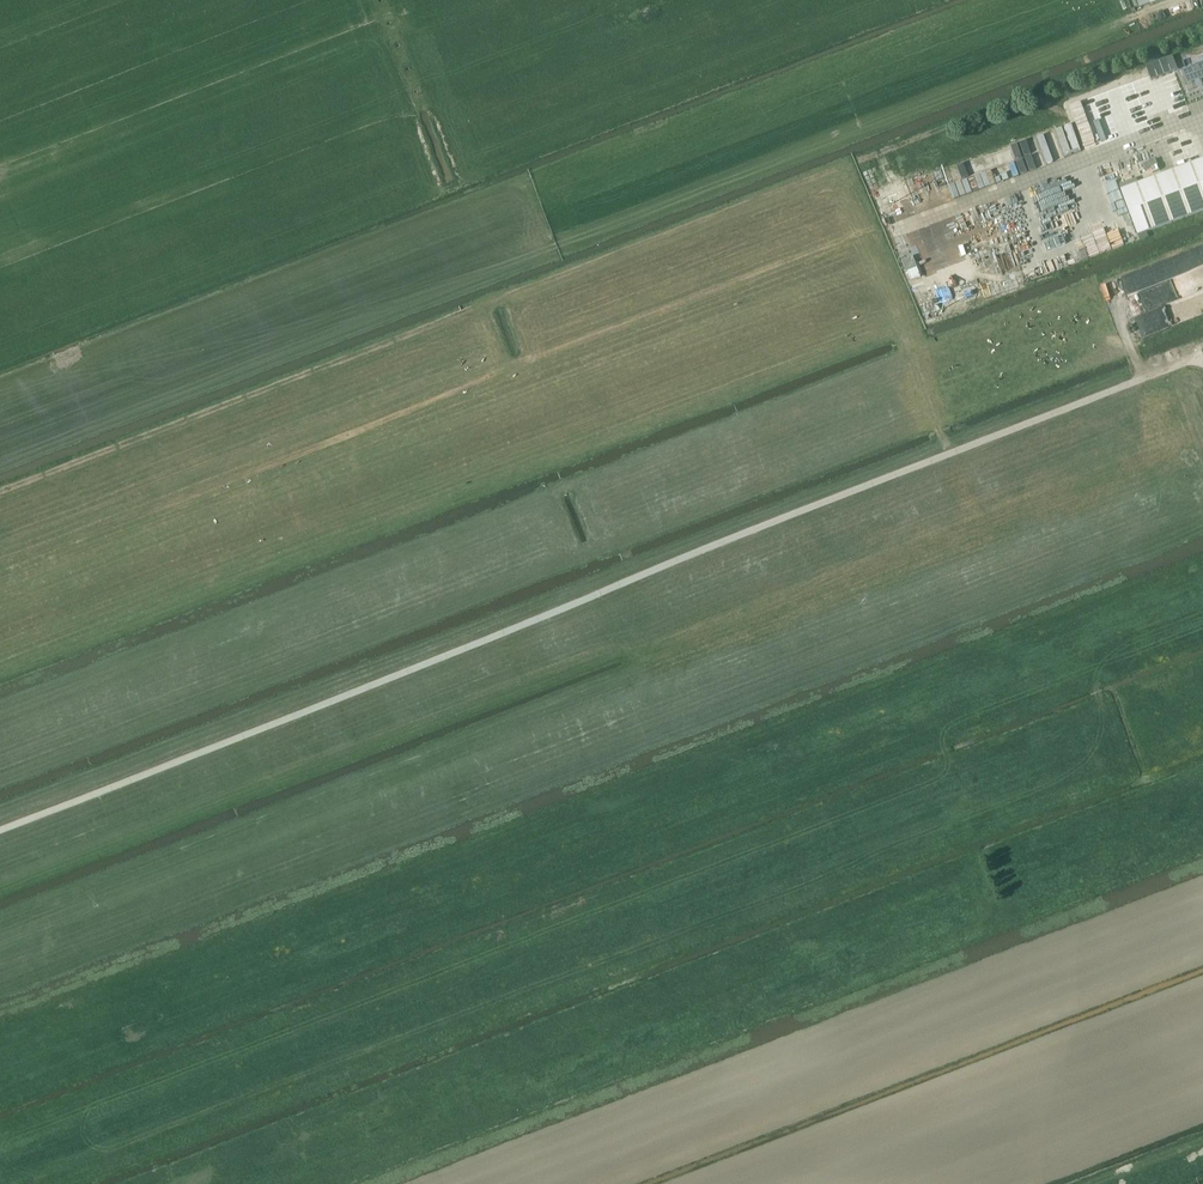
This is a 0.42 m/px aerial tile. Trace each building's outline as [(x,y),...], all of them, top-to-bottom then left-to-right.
[(1186,85),(1202,79),(1202,64),(1181,72),(1186,85)] [(1182,218),(1202,211),(1202,160),(1122,190),(1138,235),(1182,218)]
